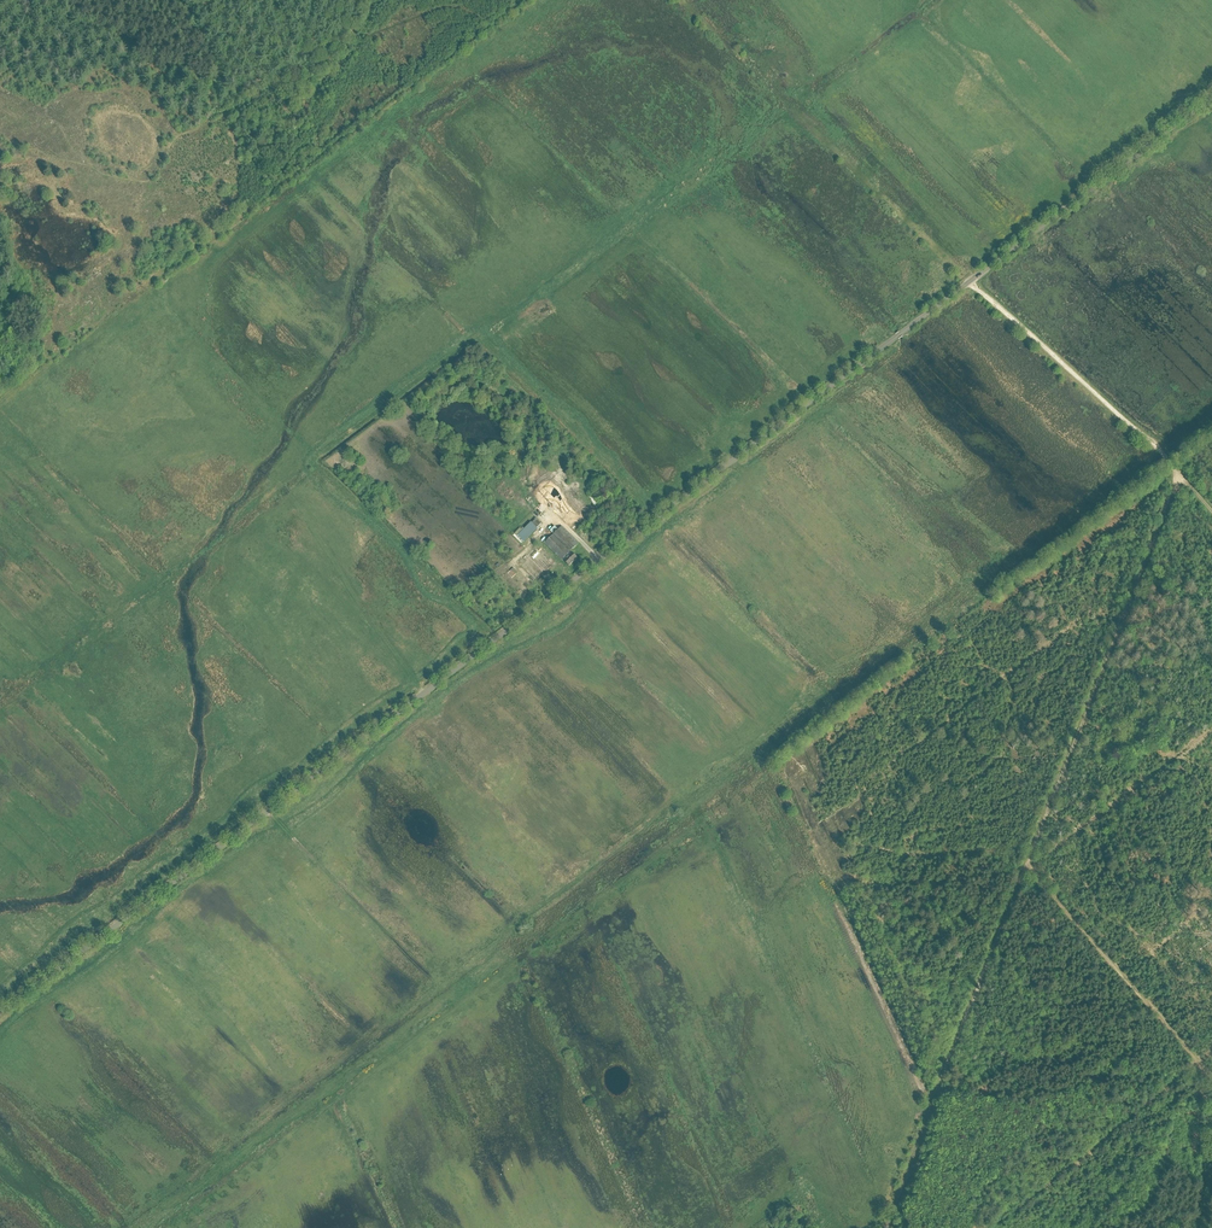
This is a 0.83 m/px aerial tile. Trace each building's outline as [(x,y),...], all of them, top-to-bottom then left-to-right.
[(978,273),(985,266),(982,263),(975,270),(978,273)] [(465,381),(468,384),(474,378),(471,375),(465,381)] [(567,514),(570,511),(568,510),(567,508),(566,506),(565,504),(564,502),(563,499),(561,496),(560,494),(558,492),(557,490),(555,488),(554,487),(552,487),(551,486),(549,486),(547,486),(546,486),(545,487),(543,487),(543,488),(548,492),(542,498),(544,499),(545,500),(546,500),(548,500),(550,500),(551,500),(553,500),(554,501),(556,502),(557,502),(558,503),(558,504),(559,505),(559,507),(560,508),(560,509),(562,507),(563,509),(563,510),(564,511),(565,512),(565,513),(567,514)] [(536,519),(532,523),(531,522),(517,536),(524,543),(538,529),(537,528),(542,524),(536,519)] [(559,530),(555,526),(550,531),(553,534),(544,543),(562,561),(563,560),(570,566),(578,558),(571,551),(579,544),(562,527),(559,530)] [(546,530),(541,534),(544,538),(549,533),(546,530)]
